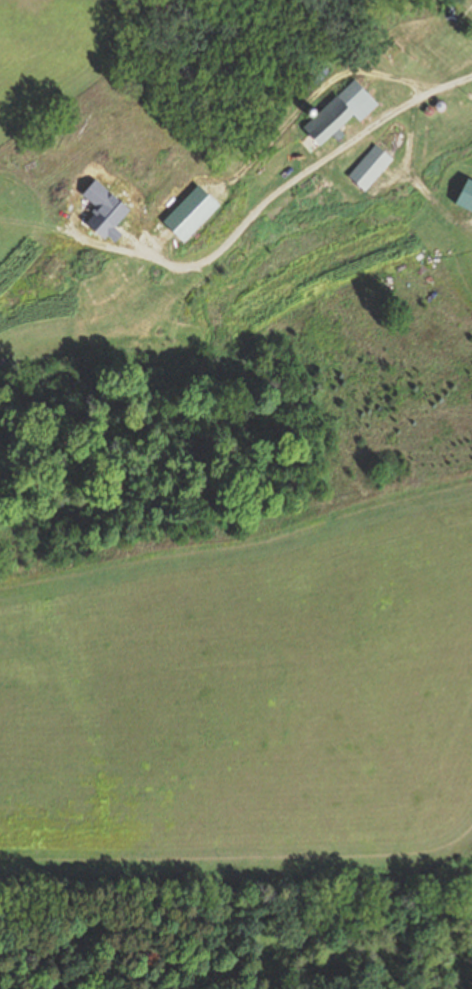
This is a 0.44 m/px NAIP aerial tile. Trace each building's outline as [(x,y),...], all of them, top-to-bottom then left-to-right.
[(441,11),(451,19),(459,9),(450,1),(441,11)] [(355,75),(304,125),(321,142),(331,132),(339,141),(345,134),(339,127),(355,111),(364,120),(381,103),(355,75)] [(375,143),(392,157),(364,188),(348,174),(375,143)] [(470,178),(471,179),(471,211),(457,203),(470,178)]
